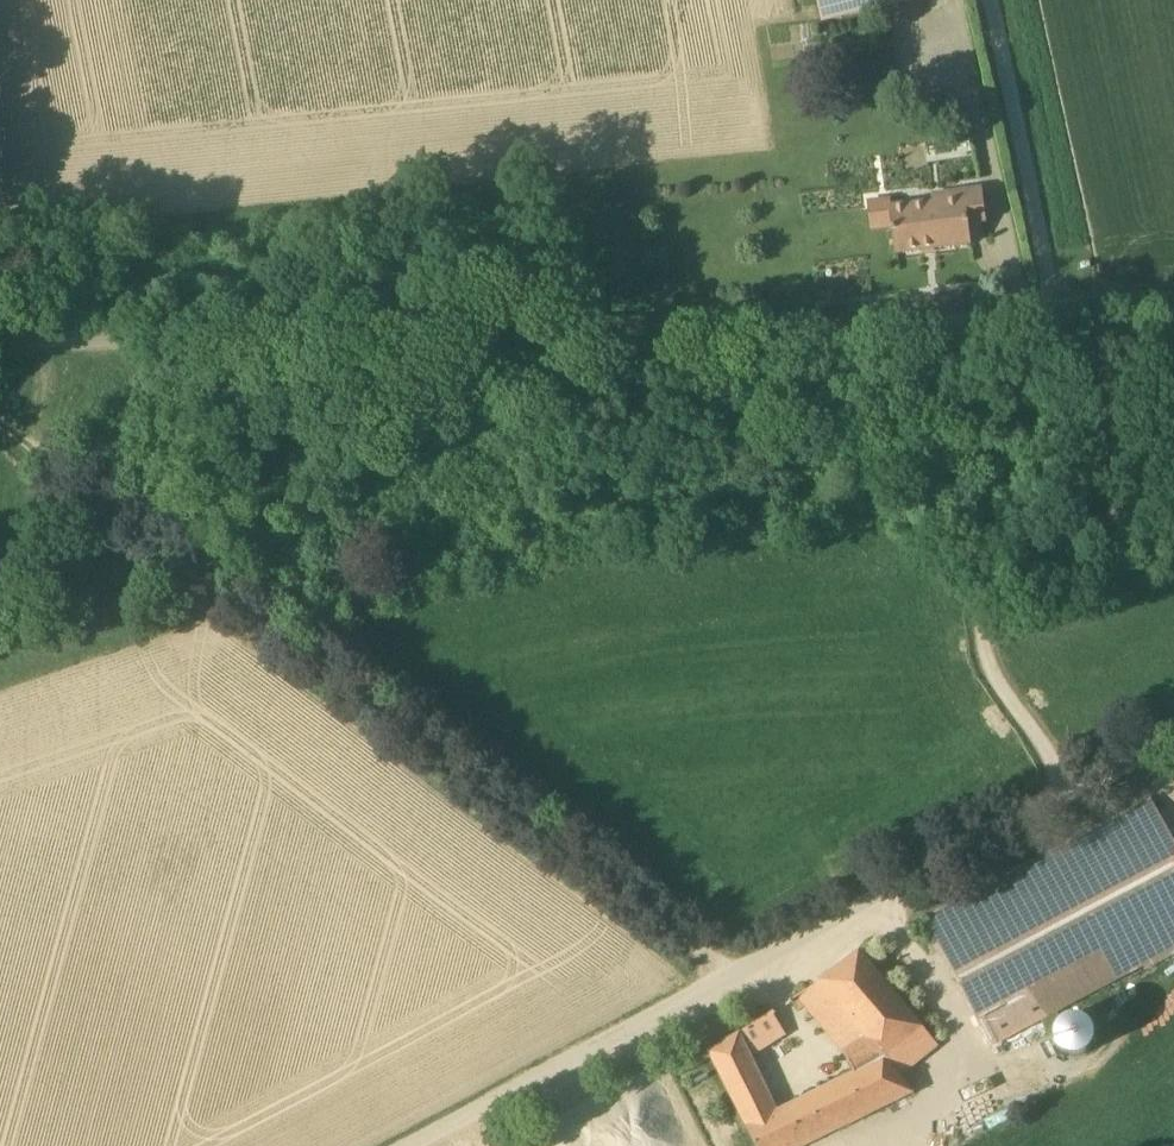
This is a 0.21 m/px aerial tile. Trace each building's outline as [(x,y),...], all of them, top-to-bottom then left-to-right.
[(823,21),(919,0),(819,0),(823,21)] [(969,225),(987,223),(982,188),(963,191),(964,198),(891,207),(890,200),(869,202),(872,231),(893,228),(896,255),(971,245),(969,225)] [(992,1048),(1173,942),(1173,863),(1144,807),(928,921),(992,1048)] [(817,984),(790,1002),(792,1005),(794,1003),(799,1010),(805,1006),(843,1052),(855,1073),(778,1112),(750,1055),(786,1034),(775,1015),(776,1014),(774,1011),(708,1053),(746,1128),(747,1127),(756,1145),(805,1145),(913,1093),(899,1076),(938,1045),(860,951),(817,984)] [(1059,1044),(1060,1051),(1064,1058),(1070,1062),(1077,1065),(1084,1065),(1091,1063),(1097,1058),(1101,1052),(1103,1045),(1102,1037),(1099,1031),(1094,1026),(1088,1022),(1081,1021),(1074,1022),(1068,1025),(1063,1030),(1060,1037),(1059,1044)] [(683,1069),(559,1125),(559,1142),(549,1145),(718,1145),(683,1069)]
